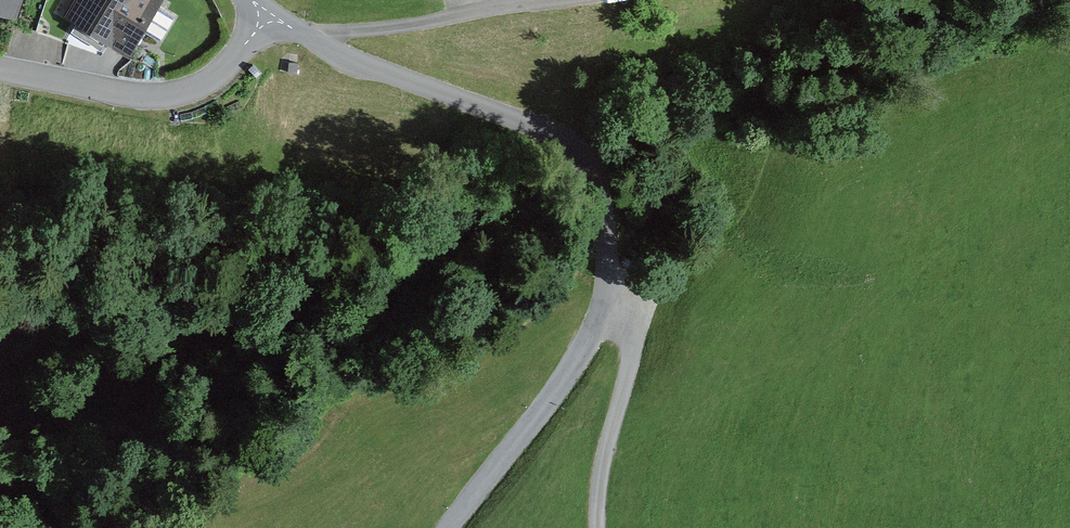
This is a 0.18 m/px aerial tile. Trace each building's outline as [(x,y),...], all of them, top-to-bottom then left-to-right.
[(24,18),(29,0),(0,0),(0,12),(24,18)] [(65,16),(124,54),(134,37),(156,51),(175,21),(150,5),(153,0),(76,0),(65,16)]
